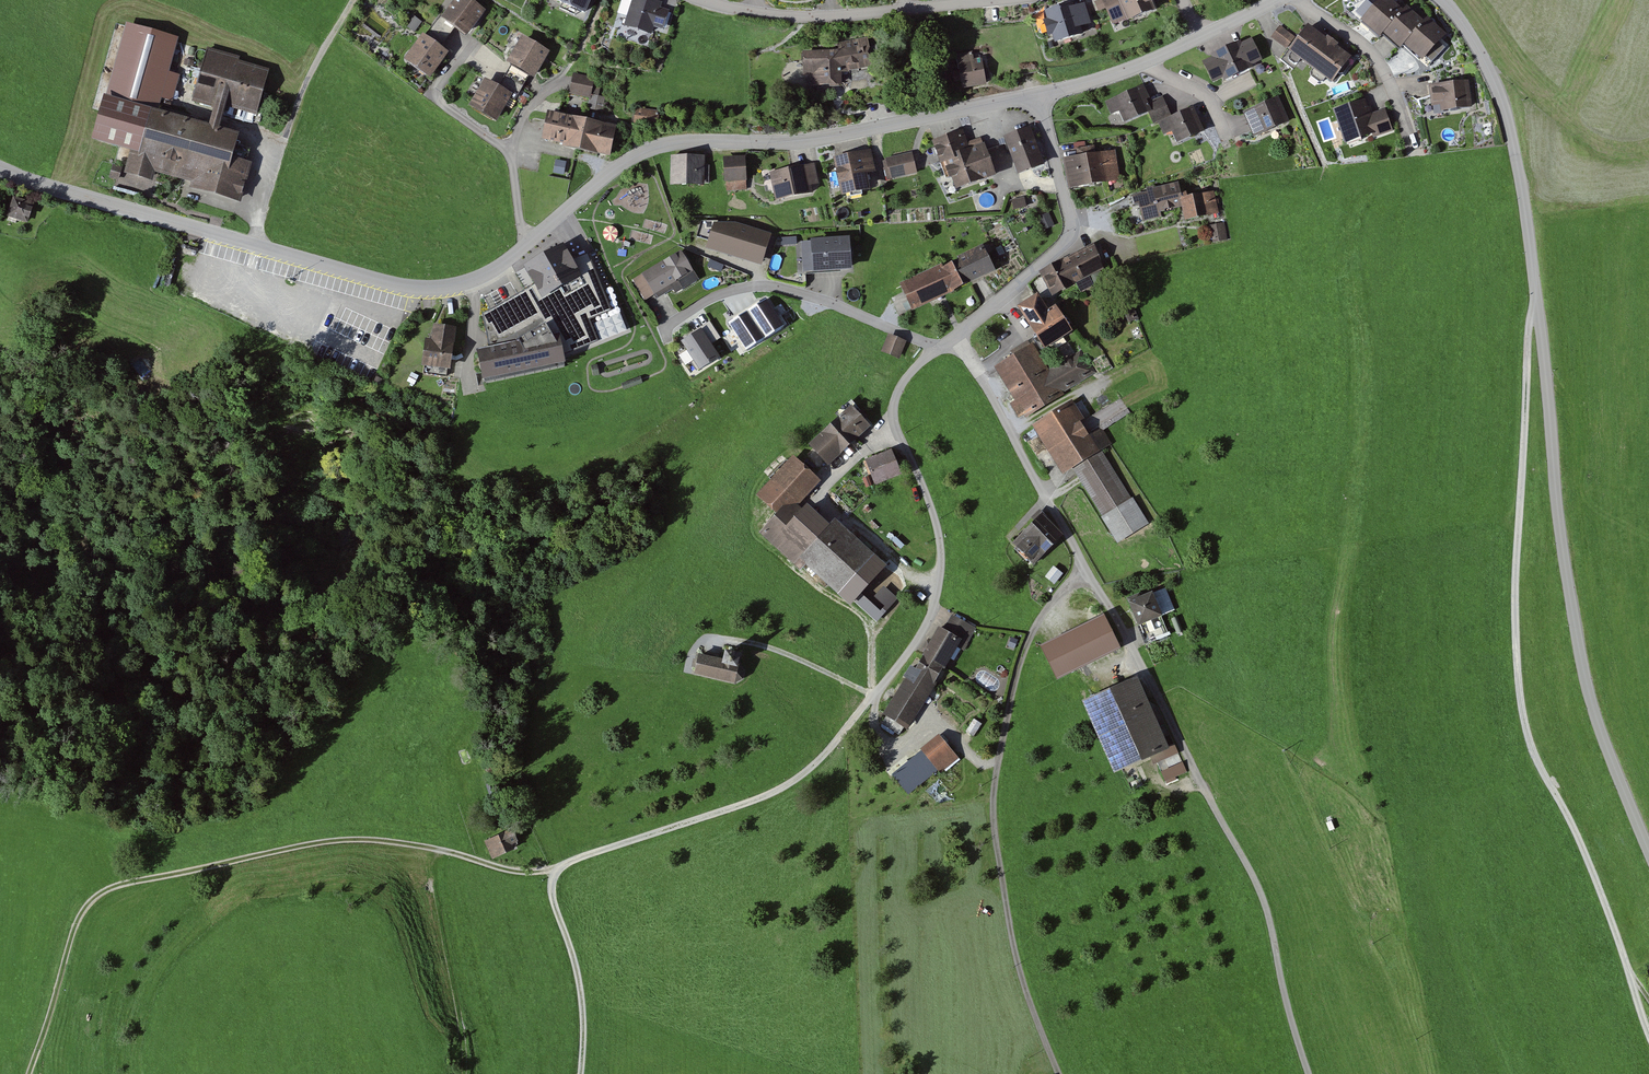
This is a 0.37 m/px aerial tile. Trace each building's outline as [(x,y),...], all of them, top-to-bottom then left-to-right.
[(473,0),(455,0),(441,19),(466,38),(487,10),(473,0)] [(586,8),(589,0),(566,0),(586,8)] [(661,0),(630,0),(623,26),(648,33),(650,25),(662,29),(668,9),(660,7),(662,0),(661,0)] [(1107,25),(1154,7),(1151,0),(1098,0),(1107,25)] [(1376,35),(1398,9),(1387,0),(1373,0),(1354,21),(1374,38),(1376,35)] [(1084,3),(1047,12),(1053,38),(1090,29),(1084,3)] [(1400,6),(1398,9),(1376,35),(1394,50),(1399,44),(1418,22),(1400,6)] [(1422,17),(1418,22),(1399,44),(1417,59),(1440,32),(1422,17)] [(180,38),(127,23),(106,92),(143,103),(160,107),(180,38)] [(1297,37),(1284,27),(1275,40),(1289,49),(1286,53),(1333,86),(1352,60),(1344,54),(1316,36),(1304,27),(1297,37)] [(449,52),(424,34),(404,60),(428,79),(449,52)] [(550,53),(525,36),(507,63),(533,79),(550,53)] [(1247,38),(1197,61),(1210,87),(1259,65),(1247,38)] [(838,51),(800,52),(801,75),(810,74),(810,85),(833,85),(833,70),(868,70),(868,40),(837,40),(838,51)] [(238,56),(202,45),(185,101),(204,107),(200,120),(160,107),(143,103),(130,148),(119,183),(150,192),(155,174),(186,184),(185,188),(235,203),(246,166),(220,158),(228,134),(211,129),(218,107),(251,117),(265,71),(236,63),(238,56)] [(971,51),(954,54),(959,91),(985,87),(981,61),(972,62),(971,51)] [(593,78),(571,74),(567,93),(588,97),(585,112),(602,115),(605,98),(599,97),(600,89),(591,87),(593,78)] [(512,96),(485,80),(469,107),(495,123),(512,96)] [(1467,81),(1427,85),(1428,106),(1437,105),(1437,111),(1470,109),(1467,81)] [(1150,117),(1158,114),(1153,102),(1147,87),(1105,104),(1111,119),(1120,115),(1125,127),(1150,117)] [(130,148),(143,103),(106,92),(103,92),(90,137),(130,148)] [(1150,117),(1153,124),(1170,117),(1162,99),(1153,102),(1158,114),(1150,117)] [(1286,120),(1277,99),(1241,115),(1251,137),(1286,120)] [(1361,100),(1328,110),(1338,144),(1371,134),(1372,140),(1394,133),(1386,109),(1372,114),(1370,107),(1364,109),(1361,100)] [(654,111),(633,109),(631,127),(652,129),(654,111)] [(1203,133),(1195,111),(1158,126),(1163,138),(1171,135),(1174,144),(1203,133)] [(619,127),(544,115),(542,127),(540,140),(563,143),(562,148),(593,153),(615,156),(619,127)] [(1033,126),(1005,135),(1016,171),(1044,162),(1033,126)] [(963,128),(933,136),(941,163),(947,161),(954,186),(994,176),(984,140),(968,145),(963,128)] [(873,148),(833,154),(839,193),(869,189),(866,172),(876,171),(873,148)] [(913,152),(884,159),(889,180),(918,173),(913,152)] [(1117,152),(1090,156),(1094,185),(1121,181),(1117,152)] [(705,154),(671,154),(670,183),(704,184),(705,154)] [(1066,189),(1094,185),(1090,156),(1062,160),(1066,189)] [(744,157),(721,157),(721,189),(745,189),(744,157)] [(816,163),(767,170),(772,198),(811,192),(809,181),(819,180),(816,163)] [(1159,211),(1183,205),(1181,200),(1178,185),(1129,197),(1132,207),(1139,205),(1143,221),(1161,217),(1159,211)] [(1213,192),(1181,200),(1183,205),(1186,219),(1217,212),(1213,192)] [(31,205),(13,198),(8,213),(25,220),(31,205)] [(730,223),(710,224),(704,248),(756,266),(767,234),(730,223)] [(1223,223),(1211,225),(1213,242),(1225,240),(1223,223)] [(848,240),(802,243),(804,270),(849,268),(848,240)] [(528,289),(483,313),(491,347),(477,350),(484,381),(562,365),(560,355),(564,353),(628,328),(611,287),(604,290),(587,249),(563,259),(556,245),(516,268),(528,289)] [(1091,247),(1037,273),(1049,297),(1103,271),(1091,247)] [(981,248),(960,258),(971,282),(992,272),(981,248)] [(680,253),(633,280),(648,306),(695,279),(680,253)] [(954,290),(971,282),(960,258),(943,266),(954,290)] [(909,311),(954,290),(943,266),(942,263),(896,284),(909,311)] [(1031,297),(1011,311),(1038,352),(1067,332),(1050,306),(1041,312),(1031,297)] [(456,326),(433,323),(432,337),(425,336),(421,364),(425,365),(424,373),(447,376),(448,368),(450,368),(456,326)] [(705,328),(680,341),(696,373),(721,359),(705,328)] [(904,344),(886,338),(880,355),(899,361),(904,344)] [(1030,347),(991,369),(1009,402),(1006,404),(1015,421),(1095,376),(1082,351),(1044,372),(1030,347)] [(1090,436),(1069,404),(1026,431),(1058,480),(1071,472),(1101,519),(1097,521),(1113,545),(1147,523),(1100,451),(1113,443),(1104,428),(1090,436)] [(849,405),(802,448),(822,469),(848,444),(862,431),(868,425),(849,405)] [(891,452),(862,462),(869,483),(898,473),(891,452)] [(814,483),(788,457),(750,495),(770,515),(754,530),(797,572),(802,567),(833,597),(870,559),(829,518),(818,530),(792,505),(814,483)] [(1061,536),(1039,515),(1011,543),(1033,564),(1061,536)] [(1056,584),(1064,574),(1055,567),(1047,577),(1056,584)] [(1156,615),(1147,595),(1120,606),(1129,626),(1156,615)] [(915,660),(883,714),(908,729),(956,647),(964,652),(977,631),(951,615),(942,631),(935,627),(923,646),(915,660)] [(1107,616),(1057,637),(1070,668),(1120,646),(1107,616)] [(725,660),(697,654),(693,674),(735,683),(743,679),(744,671),(740,663),(738,663),(740,653),(727,651),(725,660)] [(1162,751),(1131,679),(1073,703),(1105,776),(1162,751)] [(937,735),(891,772),(910,795),(956,758),(937,735)] [(1180,756),(1159,762),(1161,769),(1183,763),(1180,756)] [(1162,771),(1166,782),(1190,773),(1186,763),(1162,771)] [(508,831),(483,841),(490,859),(515,849),(508,831)]
